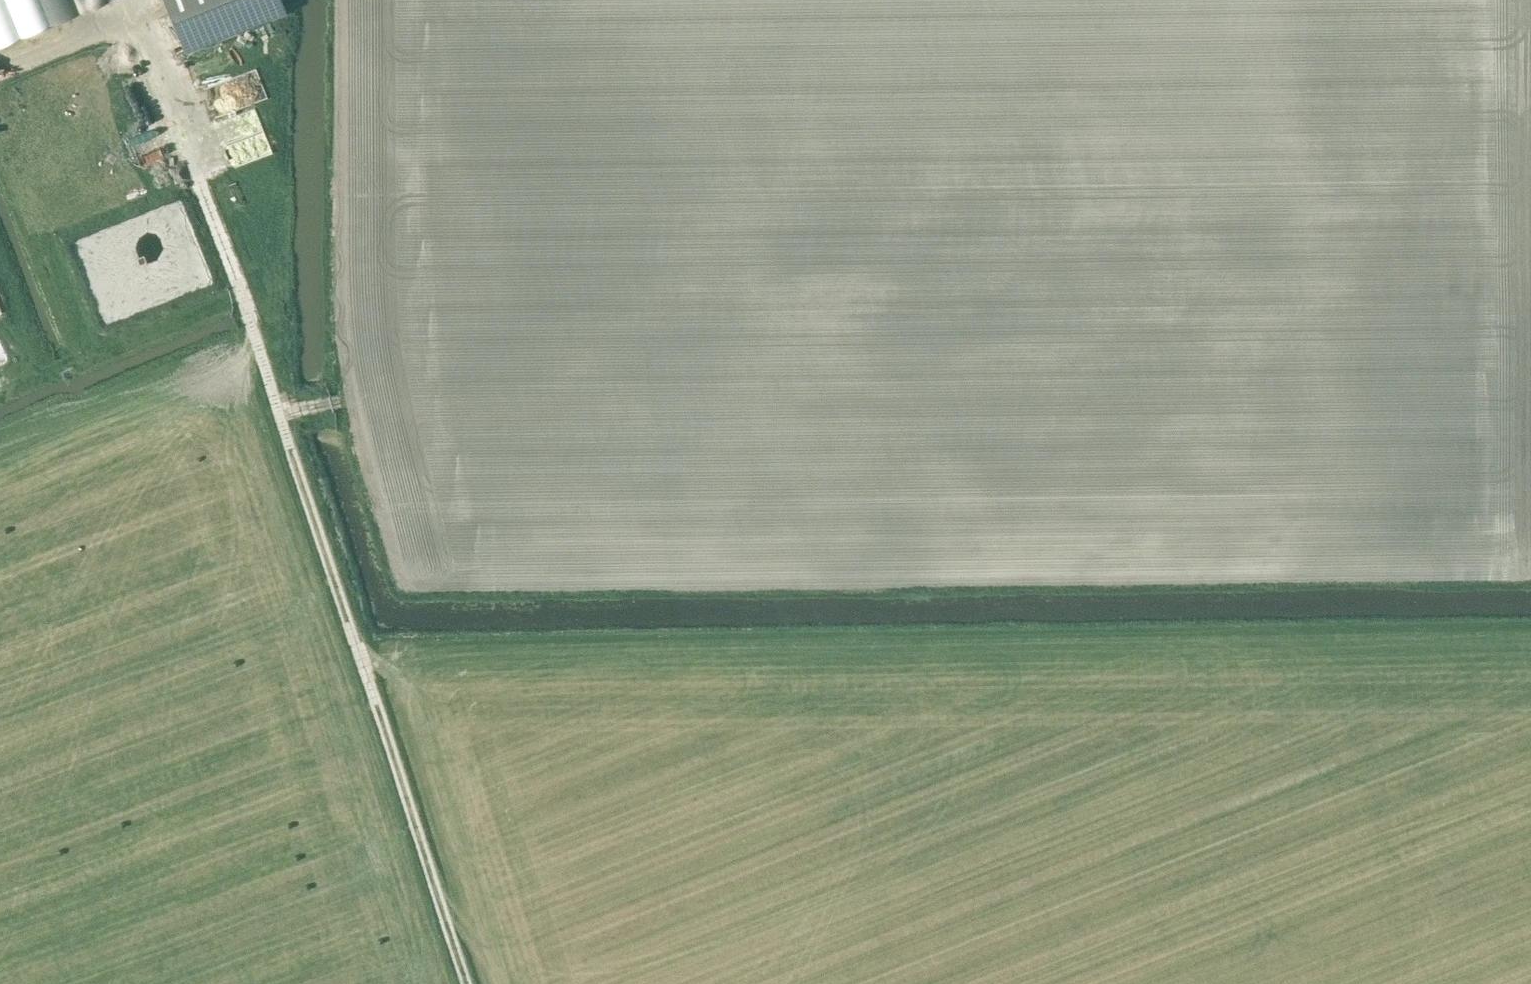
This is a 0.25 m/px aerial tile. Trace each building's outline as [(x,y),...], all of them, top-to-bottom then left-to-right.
[(98,0),(0,0),(0,40),(98,0)] [(286,14),(281,0),(166,0),(186,53),(286,14)]
